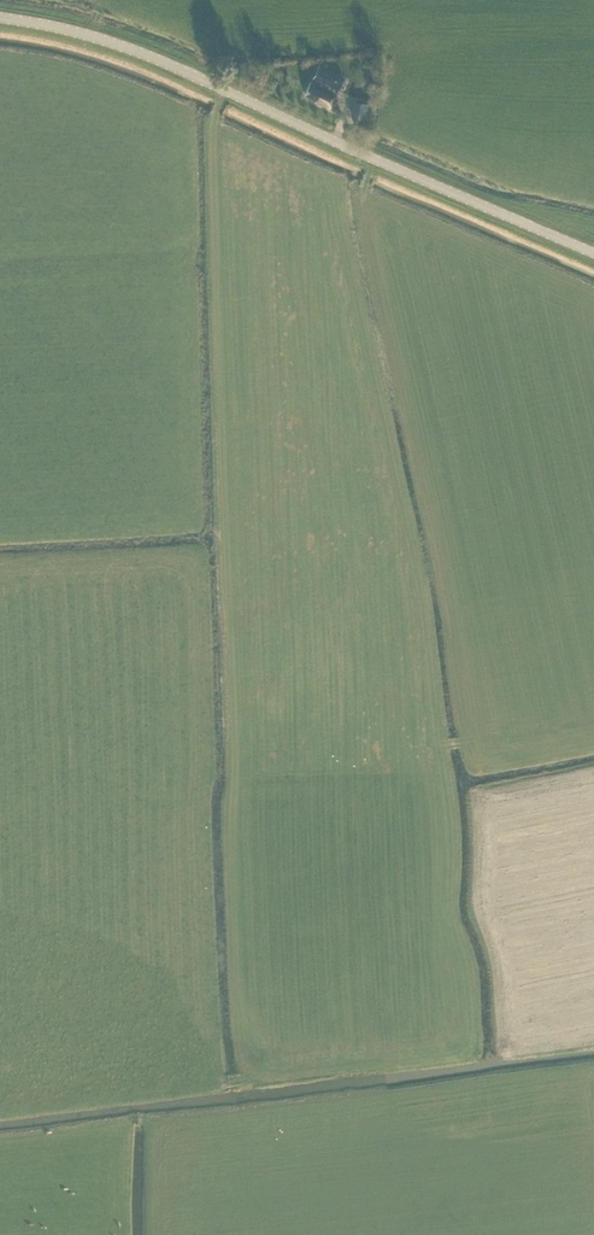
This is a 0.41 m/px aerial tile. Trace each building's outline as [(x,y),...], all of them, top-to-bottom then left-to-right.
[(365,62),(364,71),(371,72),(373,63),(365,62)] [(343,78),(318,66),(314,75),(312,81),(311,81),(305,93),(316,99),(315,101),(329,108),(343,78)]
